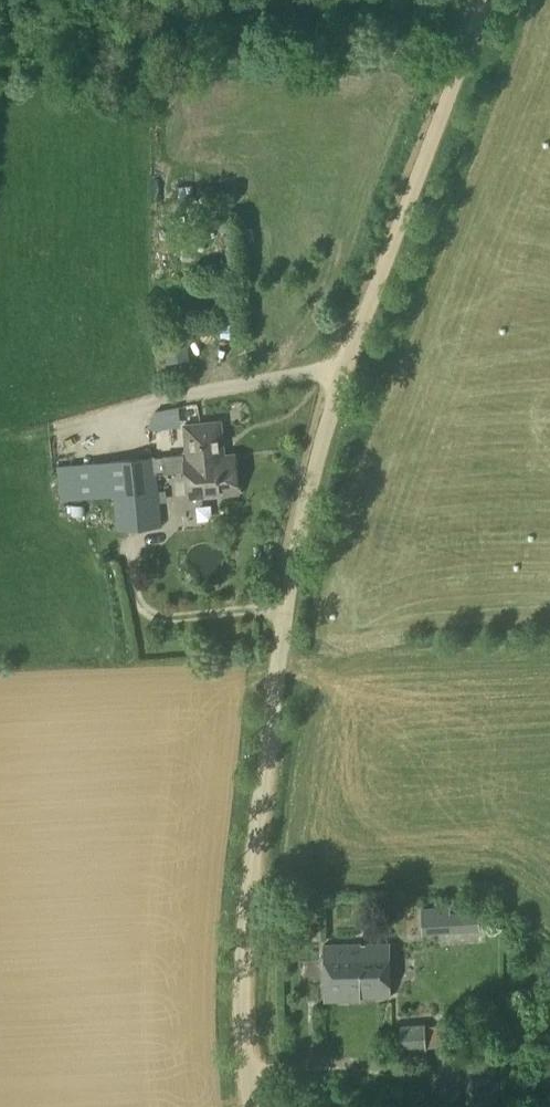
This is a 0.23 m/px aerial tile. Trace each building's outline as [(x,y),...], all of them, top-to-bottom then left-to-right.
[(165,350),(167,365),(188,361),(185,346),(165,350)] [(200,465),(234,461),(234,454),(222,456),(218,422),(184,426),(187,454),(183,454),(162,456),(162,457),(154,458),(153,456),(56,466),(59,500),(112,496),(116,530),(162,526),(157,473),(185,470),(185,476),(201,474),(200,465)] [(201,474),(185,476),(188,496),(238,490),(234,461),(200,465),(201,474)] [(450,911),(449,906),(421,908),(423,933),(450,931),(450,932),(480,930),(478,909),(450,911)] [(325,1001),(359,1000),(359,997),(389,997),(388,943),(324,944),(325,1001)] [(425,1026),(424,1023),(399,1024),(401,1058),(426,1057),(425,1047),(438,1046),(437,1025),(425,1026)] [(497,1102),(498,1055),(465,1055),(465,1102),(497,1102)]
